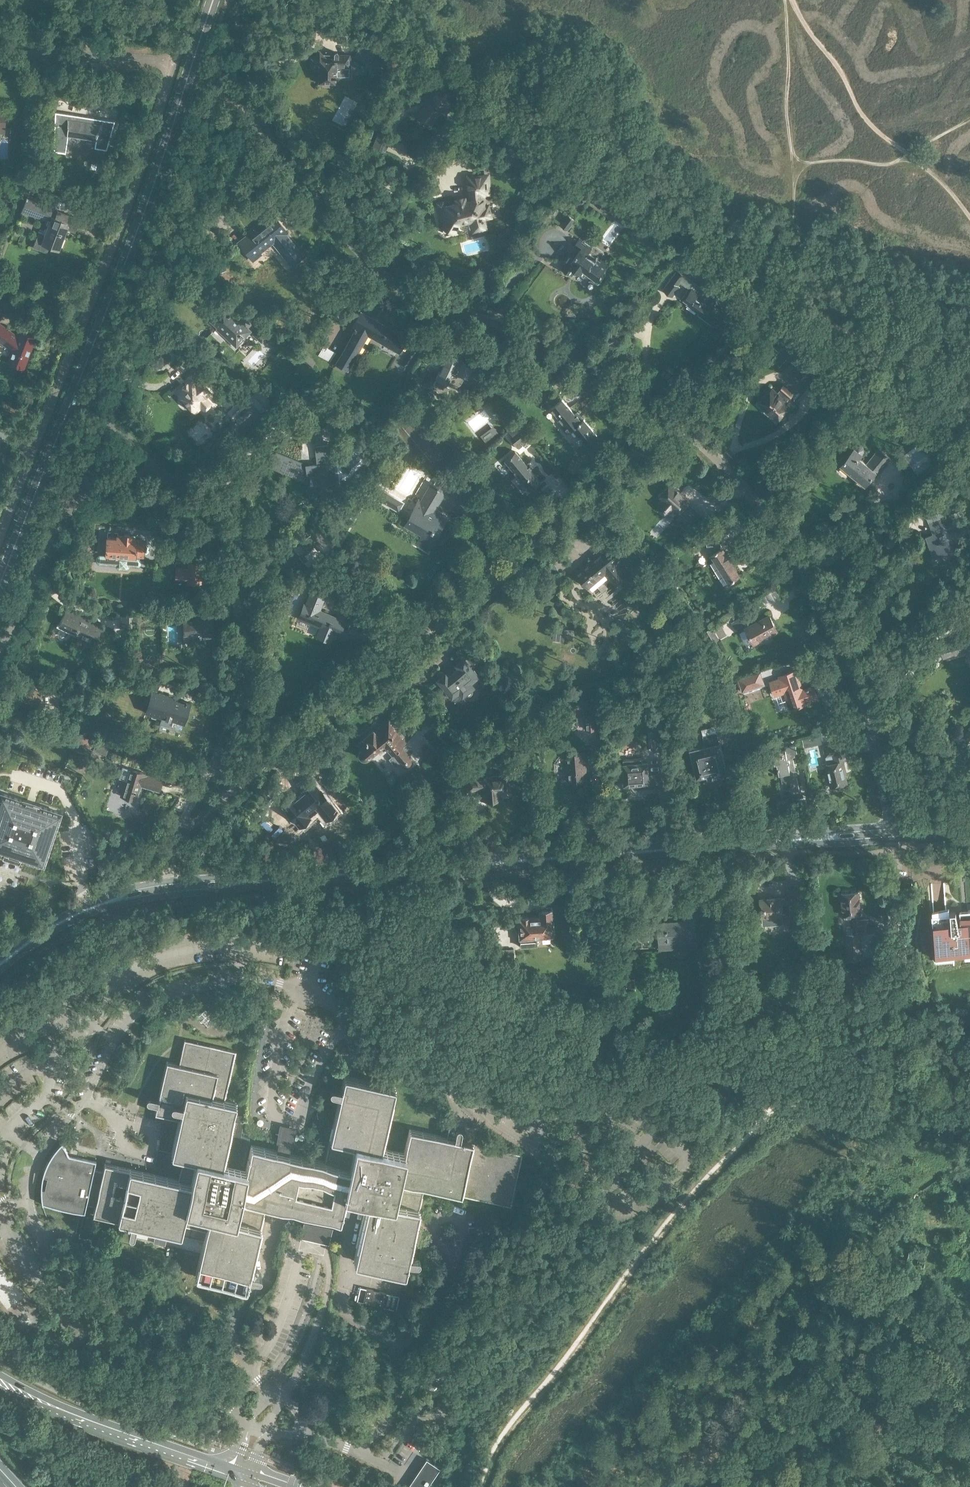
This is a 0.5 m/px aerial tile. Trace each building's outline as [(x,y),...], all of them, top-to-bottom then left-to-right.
[(333,28),(339,31),(342,24),(336,21),(333,28)] [(364,40),(354,56),(368,64),(378,49),(364,40)] [(323,82),(335,83),(335,72),(336,72),(336,66),(350,67),(350,54),(338,53),(338,52),(337,52),(337,51),(336,51),(335,51),(334,52),(334,53),(333,53),(329,53),(329,51),(325,51),(325,53),(323,53),(319,48),(311,56),(318,65),(318,82),(319,82),(319,83),(320,84),(321,84),(322,83),(323,82)] [(438,84),(415,114),(430,126),(443,110),(447,113),(457,99),(455,98),(453,96),(438,84)] [(55,112),(53,150),(65,152),(68,135),(95,139),(94,147),(106,149),(114,121),(99,118),(98,120),(95,119),(86,118),(83,118),(74,116),(71,116),(71,114),(55,112)] [(519,142),(506,143),(507,149),(510,149),(510,151),(510,153),(512,154),(513,154),(515,154),(516,152),(516,151),(516,149),(520,149),(519,142)] [(561,168),(552,181),(553,181),(561,187),(570,175),(561,168)] [(485,219),(493,217),(489,202),(487,203),(485,196),(490,195),(489,172),(483,173),(483,174),(465,175),(466,194),(453,197),(454,202),(444,204),(443,200),(436,202),(437,207),(436,207),(440,223),(439,225),(443,227),(443,228),(442,229),(443,231),(444,233),(446,233),(448,233),(450,232),(450,231),(454,234),(457,228),(459,225),(460,224),(469,221),(471,231),(487,227),(485,219)] [(570,199),(571,200),(582,184),(574,178),(563,194),(564,195),(570,199)] [(22,197),(26,198),(31,200),(33,193),(31,191),(25,190),(23,192),(22,197)] [(559,202),(565,207),(570,199),(564,195),(559,202)] [(49,246),(58,250),(65,234),(63,233),(65,229),(66,230),(67,228),(75,231),(77,225),(79,219),(57,210),(52,209),(53,208),(31,200),(26,198),(21,211),(46,220),(45,223),(45,225),(47,226),(43,237),(37,235),(32,247),(47,252),(49,246)] [(523,201),(518,205),(527,216),(535,210),(529,202),(526,205),(523,201)] [(576,220),(568,214),(561,225),(568,230),(576,220)] [(279,222),(273,215),(242,239),(239,242),(248,254),(249,253),(253,258),(260,253),(258,251),(272,240),(290,263),(301,254),(277,224),(279,222)] [(575,270),(583,276),(586,273),(598,282),(605,273),(603,272),(609,263),(601,256),(603,253),(594,246),(592,248),(580,239),(574,246),(580,250),(574,258),(570,256),(561,268),(570,276),(575,270)] [(678,269),(663,289),(673,296),(680,286),(678,285),(680,282),(688,288),(680,299),(687,303),(699,312),(698,314),(711,323),(710,324),(713,325),(714,323),(716,325),(719,321),(717,319),(718,317),(711,312),(719,300),(712,295),(684,275),(685,274),(678,269)] [(234,318),(223,307),(210,320),(228,336),(227,337),(236,346),(245,336),(242,334),(248,328),(235,316),(234,318)] [(336,363),(347,369),(368,334),(399,351),(407,336),(397,331),(397,332),(360,312),(352,327),(356,329),(336,363)] [(16,336),(0,324),(0,341),(12,350),(8,362),(23,368),(35,338),(18,331),(16,336)] [(270,333),(261,325),(253,334),(262,342),(270,333)] [(291,342),(286,347),(291,351),(295,347),(291,342)] [(306,352),(299,360),(308,369),(316,362),(306,352)] [(457,356),(447,352),(433,384),(442,388),(445,382),(452,385),(454,385),(457,385),(459,384),(460,381),(463,375),(466,377),(471,365),(456,358),(457,356)] [(816,368),(809,362),(798,374),(805,380),(816,368)] [(206,365),(205,368),(206,371),(209,372),(212,372),(215,370),(215,366),(213,364),(210,363),(208,363),(206,365)] [(499,375),(493,380),(497,384),(502,379),(499,375)] [(181,385),(175,390),(182,399),(181,399),(181,401),(182,403),(183,405),(185,406),(187,406),(188,405),(195,414),(201,408),(203,410),(212,402),(207,397),(205,394),(209,390),(210,389),(200,378),(195,383),(190,377),(185,381),(186,382),(182,385),(181,385)] [(418,382),(408,387),(415,400),(424,395),(418,382)] [(785,400),(792,392),(784,384),(777,393),(772,388),(760,403),(766,408),(765,411),(768,414),(772,413),(777,418),(790,404),(785,400)] [(837,385),(832,391),(842,399),(846,393),(837,385)] [(248,398),(261,412),(272,402),(259,388),(248,398)] [(854,388),(848,395),(854,400),(859,393),(854,388)] [(586,443),(597,434),(584,418),(583,420),(577,412),(575,413),(562,398),(551,407),(564,422),(561,425),(567,432),(574,427),(586,443)] [(232,418),(245,407),(239,400),(226,412),(232,418)] [(353,419),(344,421),(345,432),(358,431),(358,426),(360,426),(360,423),(357,423),(357,419),(353,419)] [(527,441),(519,431),(510,438),(518,448),(523,444),(527,441)] [(319,464),(309,465),(276,451),(264,465),(308,483),(309,493),(328,491),(327,484),(335,483),(330,444),(317,446),(319,464)] [(854,447),(848,455),(845,452),(838,462),(840,464),(858,479),(857,481),(863,487),(871,477),(874,479),(892,458),(879,447),(867,463),(860,457),(863,454),(862,454),(864,451),(864,448),(862,446),(860,445),(857,446),(855,447),(854,447)] [(540,481),(515,451),(504,460),(529,490),(540,481)] [(662,500),(657,505),(668,515),(673,510),(676,513),(684,520),(695,508),(689,503),(691,500),(671,482),(659,497),(662,500)] [(416,503),(409,516),(403,513),(397,523),(420,536),(416,543),(427,549),(444,519),(431,511),(444,490),(432,483),(419,504),(416,503)] [(398,511),(403,502),(377,486),(372,495),(398,511)] [(962,508),(949,513),(953,522),(945,524),(944,521),(942,522),(940,517),(944,515),(938,501),(922,507),(933,533),(925,535),(933,556),(942,553),(944,560),(957,556),(953,546),(951,546),(948,539),(968,531),(969,534),(969,529),(962,508)] [(316,528),(299,541),(307,552),(314,546),(317,550),(327,542),(316,528)] [(722,547),(716,531),(705,536),(711,553),(711,554),(729,582),(739,575),(730,561),(733,559),(729,551),(725,553),(722,547)] [(107,545),(107,550),(107,555),(99,555),(97,557),(96,561),(99,564),(116,565),(116,566),(118,569),(126,569),(129,567),(129,566),(138,566),(141,564),(141,560),(140,558),(140,556),(144,557),(144,551),(147,552),(149,550),(149,544),(147,542),(144,542),(144,539),(136,538),(136,537),(131,536),(129,533),(125,533),(123,536),(118,535),(118,537),(108,537),(105,540),(105,543),(107,545)] [(626,569),(620,562),(624,559),(627,557),(625,554),(622,556),(611,542),(575,572),(580,577),(578,578),(583,584),(585,583),(589,588),(606,574),(616,585),(631,572),(627,567),(626,569)] [(186,583),(202,584),(203,561),(187,560),(187,566),(175,566),(174,579),(186,580),(186,583)] [(319,578),(317,583),(329,587),(331,583),(319,578)] [(304,603),(301,610),(298,616),(320,625),(316,635),(329,640),(333,630),(339,633),(344,620),(318,609),(325,594),(311,589),(305,604),(304,603)] [(178,615),(177,603),(164,604),(165,616),(178,615)] [(84,617),(66,609),(58,624),(75,632),(74,634),(94,643),(103,624),(85,616),(84,617)] [(754,619),(750,612),(732,621),(736,627),(742,624),(745,629),(747,628),(754,642),(755,641),(757,644),(771,636),(769,633),(777,629),(769,614),(764,617),(763,614),(754,619)] [(195,616),(195,613),(183,614),(184,633),(205,632),(205,637),(215,636),(213,615),(195,616)] [(121,615),(121,628),(137,628),(136,615),(121,615)] [(701,618),(700,628),(703,629),(703,626),(709,626),(710,619),(701,618)] [(721,622),(707,630),(715,643),(720,640),(716,632),(724,628),(721,622)] [(437,678),(437,679),(455,702),(463,696),(466,697),(468,697),(470,696),(472,694),(474,692),(474,690),(474,687),(482,681),(471,667),(472,666),(473,667),(482,660),(475,650),(466,658),(467,659),(465,660),(463,658),(462,658),(461,657),(460,657),(459,657),(458,657),(457,657),(457,658),(456,658),(455,659),(455,660),(455,662),(455,663),(456,663),(455,664),(457,667),(447,676),(444,673),(443,673),(443,672),(442,672),(441,672),(440,672),(439,672),(438,673),(437,674),(437,675),(437,676),(437,677),(437,678)] [(802,689),(798,678),(795,670),(779,676),(779,678),(771,681),(775,694),(784,692),(789,709),(806,703),(805,700),(816,697),(812,685),(802,689)] [(760,671),(738,678),(743,691),(764,684),(760,671)] [(160,677),(146,672),(142,684),(153,687),(146,711),(183,723),(190,701),(156,690),(160,677)] [(43,691),(22,681),(16,695),(17,696),(15,701),(33,709),(36,704),(37,705),(43,691)] [(725,698),(714,701),(719,720),(729,717),(725,698)] [(584,716),(583,706),(572,707),(573,717),(584,716)] [(597,713),(584,714),(586,730),(598,729),(597,713)] [(373,730),(372,729),(362,737),(363,738),(357,743),(360,747),(359,748),(359,750),(358,752),(358,753),(359,754),(359,755),(360,756),(361,757),(362,757),(363,758),(366,757),(367,756),(377,749),(379,752),(385,747),(390,753),(391,752),(401,765),(402,766),(403,767),(404,767),(405,767),(407,767),(408,767),(408,766),(409,766),(410,764),(411,764),(411,763),(411,762),(411,759),(411,758),(410,757),(400,745),(409,738),(402,729),(391,715),(373,730)] [(703,735),(706,746),(690,749),(697,777),(707,774),(708,777),(716,775),(715,772),(726,770),(720,742),(718,743),(716,732),(703,735)] [(651,736),(653,752),(668,749),(665,734),(651,736)] [(470,741),(462,743),(465,754),(472,752),(470,741)] [(840,741),(823,745),(827,763),(825,764),(830,786),(845,783),(842,768),(843,768),(840,753),(843,753),(840,741)] [(800,789),(792,750),(786,751),(786,749),(780,750),(780,752),(773,754),(775,763),(777,763),(779,774),(786,772),(788,779),(789,779),(792,791),(800,789)] [(583,753),(583,751),(566,753),(567,780),(585,779),(584,764),(594,763),(593,752),(583,753)] [(641,762),(641,758),(622,759),(623,773),(624,784),(635,783),(635,789),(643,789),(643,787),(650,786),(650,787),(661,787),(661,774),(647,775),(646,762),(641,762)] [(147,774),(129,768),(122,766),(119,778),(125,780),(121,795),(135,799),(140,784),(158,790),(162,779),(147,775),(147,774)] [(489,777),(489,776),(466,777),(466,790),(480,789),(480,799),(496,798),(496,794),(505,794),(503,776),(489,777)] [(299,803),(293,796),(282,805),(294,820),(297,818),(302,823),(327,803),(313,786),(304,793),(307,796),(299,803)] [(0,794),(0,851),(5,853),(3,859),(19,864),(21,858),(44,866),(61,812),(40,805),(40,804),(22,798),(22,799),(1,792),(0,794)] [(781,897),(759,899),(760,917),(762,916),(763,925),(783,923),(782,915),(790,914),(789,906),(797,905),(798,905),(800,905),(799,889),(798,889),(797,889),(786,890),(787,898),(781,898),(781,897)] [(840,899),(839,899),(840,909),(841,909),(841,915),(844,915),(844,916),(853,915),(854,920),(852,920),(853,934),(846,934),(848,959),(861,958),(860,934),(870,933),(869,919),(860,919),(860,914),(861,914),(860,891),(840,892),(840,899)] [(684,920),(657,921),(659,949),(698,947),(696,919),(697,918),(698,910),(696,908),(696,905),(685,905),(684,920)] [(718,907),(708,906),(708,915),(718,916),(718,907)] [(535,936),(553,935),(551,907),(538,908),(538,914),(516,915),(517,918),(516,920),(515,921),(515,922),(516,923),(516,924),(517,925),(518,937),(519,937),(520,946),(536,945),(535,936)] [(932,914),(935,958),(936,958),(953,957),(954,961),(955,961),(955,957),(954,950),(964,950),(964,953),(969,952),(969,909),(968,909),(960,910),(960,915),(957,915),(956,910),(950,911),(950,913),(949,907),(932,910),(933,914),(932,914)] [(497,963),(514,962),(514,948),(496,949),(497,963)] [(202,1005),(194,1013),(199,1018),(198,1019),(201,1022),(203,1021),(207,1026),(215,1019),(210,1014),(211,1013),(208,1009),(207,1010),(202,1005)] [(42,1024),(48,1018),(39,1009),(33,1015),(42,1024)] [(41,1182),(40,1189),(40,1195),(41,1202),(42,1202),(42,1201),(84,1211),(85,1211),(87,1201),(95,1203),(93,1213),(130,1221),(129,1225),(129,1228),(128,1229),(128,1230),(128,1231),(129,1232),(129,1233),(130,1233),(131,1233),(131,1234),(132,1234),(133,1233),(134,1233),(134,1232),(135,1231),(137,1223),(198,1237),(204,1238),(195,1275),(246,1287),(249,1275),(256,1276),(258,1277),(260,1276),(261,1275),(261,1274),(261,1273),(261,1272),(260,1271),(260,1270),(259,1270),(254,1269),(251,1268),(258,1237),(266,1201),(269,1202),(314,1212),(312,1222),(312,1223),(305,1222),(303,1234),(302,1234),(313,1237),(327,1240),(328,1237),(330,1228),(324,1226),(324,1225),(326,1215),(340,1218),(343,1206),(346,1194),(368,1199),(365,1211),(359,1237),(354,1260),(367,1263),(405,1272),(408,1259),(417,1261),(419,1260),(419,1259),(419,1257),(418,1256),(417,1255),(410,1254),(414,1237),(416,1225),(418,1216),(425,1186),(511,1206),(514,1192),(519,1168),(522,1155),(463,1141),(461,1141),(462,1136),(462,1133),(463,1132),(462,1131),(462,1130),(461,1129),(460,1128),(459,1128),(458,1129),(457,1130),(456,1131),(454,1139),(447,1138),(410,1129),(404,1154),(381,1149),(396,1087),(345,1075),(342,1088),(334,1086),(333,1086),(332,1086),(331,1086),(330,1087),(330,1088),(329,1089),(330,1090),(330,1091),(331,1092),(332,1092),(340,1094),(325,1161),(289,1152),(291,1144),(293,1145),(294,1139),(296,1129),(297,1128),(280,1124),(280,1125),(278,1132),(276,1141),(278,1141),(277,1150),(276,1150),(251,1144),(245,1169),(243,1168),(250,1138),(241,1136),(244,1124),(241,1123),(242,1117),(236,1116),(225,1164),(223,1163),(237,1102),(225,1099),(236,1050),(223,1047),(185,1038),(184,1042),(179,1063),(167,1060),(159,1097),(151,1095),(150,1095),(149,1095),(148,1095),(147,1096),(147,1097),(146,1098),(147,1099),(147,1100),(147,1101),(148,1101),(149,1102),(157,1103),(155,1111),(180,1117),(172,1151),(172,1153),(172,1154),(170,1165),(172,1165),(181,1167),(179,1175),(178,1178),(105,1162),(103,1169),(95,1167),(97,1160),(77,1155),(71,1154),(70,1153),(69,1153),(69,1152),(68,1152),(68,1151),(66,1147),(65,1146),(65,1145),(64,1144),(63,1143),(62,1142),(63,1141),(62,1141),(58,1146),(53,1151),(50,1157),(47,1163),(44,1169),(42,1175),(41,1182)] [(360,1286),(358,1295),(355,1294),(354,1299),(357,1300),(356,1301),(396,1310),(400,1296),(360,1286)] [(118,1293),(126,1301),(130,1298),(121,1289),(118,1293)] [(441,1441),(449,1432),(445,1428),(436,1437),(441,1441)] [(433,1463),(426,1458),(407,1486),(427,1486),(440,1467),(438,1466),(445,1456),(441,1453),(445,1447),(419,1430),(410,1442),(436,1460),(433,1463)]
